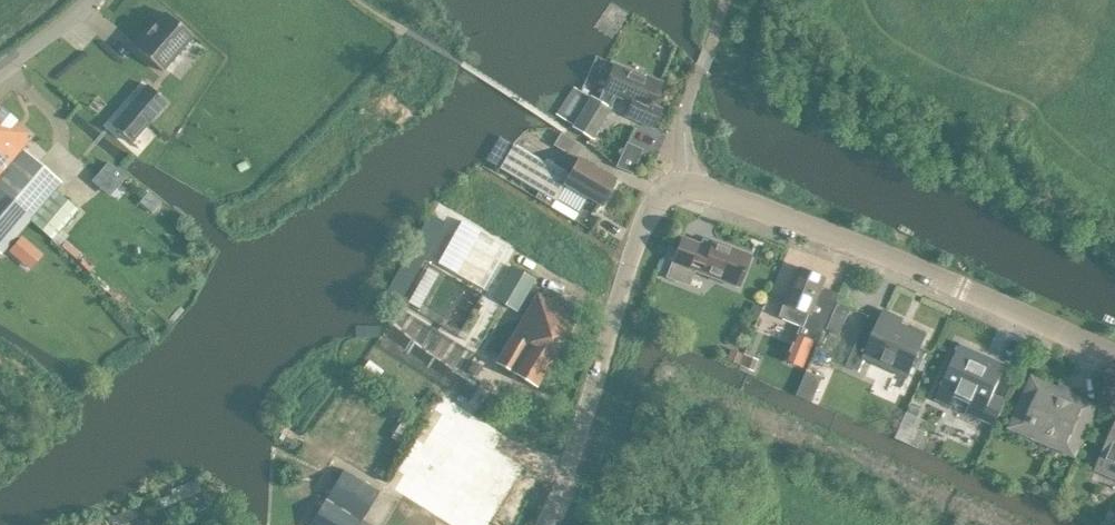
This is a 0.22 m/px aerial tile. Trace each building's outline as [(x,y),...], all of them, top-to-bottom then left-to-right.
[(134,44),(162,68),(192,33),(164,9),(134,44)] [(572,116),(576,119),(572,126),(591,137),(610,107),(615,95),(631,102),(626,114),(652,126),(660,108),(651,104),(661,81),(645,74),(644,76),(614,63),(598,100),(587,93),(580,88),(566,113),(572,116)] [(146,84),(111,124),(131,141),(166,101),(146,84)] [(29,134),(0,111),(0,169),(29,134)] [(615,166),(632,173),(642,148),(626,141),(615,166)] [(554,200),(555,200),(564,184),(599,204),(607,190),(610,192),(616,181),(613,179),(614,178),(579,156),(569,173),(544,158),(543,161),(512,143),(499,168),(537,190),(554,200)] [(0,179),(0,191),(53,236),(77,208),(53,188),(59,181),(24,151),(0,179)] [(108,158),(92,179),(112,194),(128,173),(108,158)] [(137,202),(148,211),(151,208),(158,199),(147,190),(137,202)] [(537,190),(534,196),(551,205),(554,200),(537,190)] [(27,217),(51,238),(53,236),(0,191),(0,249),(27,217)] [(459,230),(440,271),(448,275),(441,291),(431,286),(420,311),(461,330),(492,262),(474,253),(480,240),(459,230)] [(29,269),(45,252),(23,232),(7,249),(29,269)] [(666,276),(688,284),(693,269),(737,286),(749,254),(712,240),(710,245),(700,241),(699,245),(680,238),(677,247),(666,275),(666,276)] [(399,310),(429,248),(413,240),(383,302),(399,310)] [(667,244),(657,271),(666,275),(677,247),(667,244)] [(493,296),(516,310),(535,278),(512,264),(493,296)] [(839,293),(823,286),(826,277),(800,266),(779,316),(804,325),(800,334),(814,340),(814,341),(818,343),(839,293)] [(417,283),(407,301),(419,308),(429,290),(417,283)] [(499,354),(496,361),(536,386),(579,317),(537,293),(524,315),(499,354)] [(839,302),(833,314),(845,319),(851,307),(839,302)] [(845,365),(859,371),(866,356),(907,375),(925,335),(900,324),(902,319),(884,311),(880,319),(868,314),(845,365)] [(814,340),(800,334),(799,334),(788,361),(804,367),(814,341),(814,340)] [(936,395),(951,402),(954,396),(984,409),(981,416),(995,422),(1005,399),(992,393),(1002,373),(981,364),(985,356),(959,344),(936,395)] [(729,349),(725,358),(739,363),(742,354),(729,349)] [(745,353),(740,365),(753,370),(758,358),(745,353)] [(473,360),(467,370),(477,375),(482,365),(473,360)] [(1020,414),(1032,420),(1028,427),(1078,449),(1097,406),(1036,378),(1020,414)] [(442,397),(406,454),(430,468),(450,434),(485,455),(498,432),(442,397)] [(1108,476),(1114,478),(1114,421),(1094,469),(1108,476)] [(896,434),(895,437),(911,444),(917,432),(900,425),(896,434)] [(356,517),(360,511),(364,513),(378,490),(343,468),(308,524),(369,524),(356,517)]
